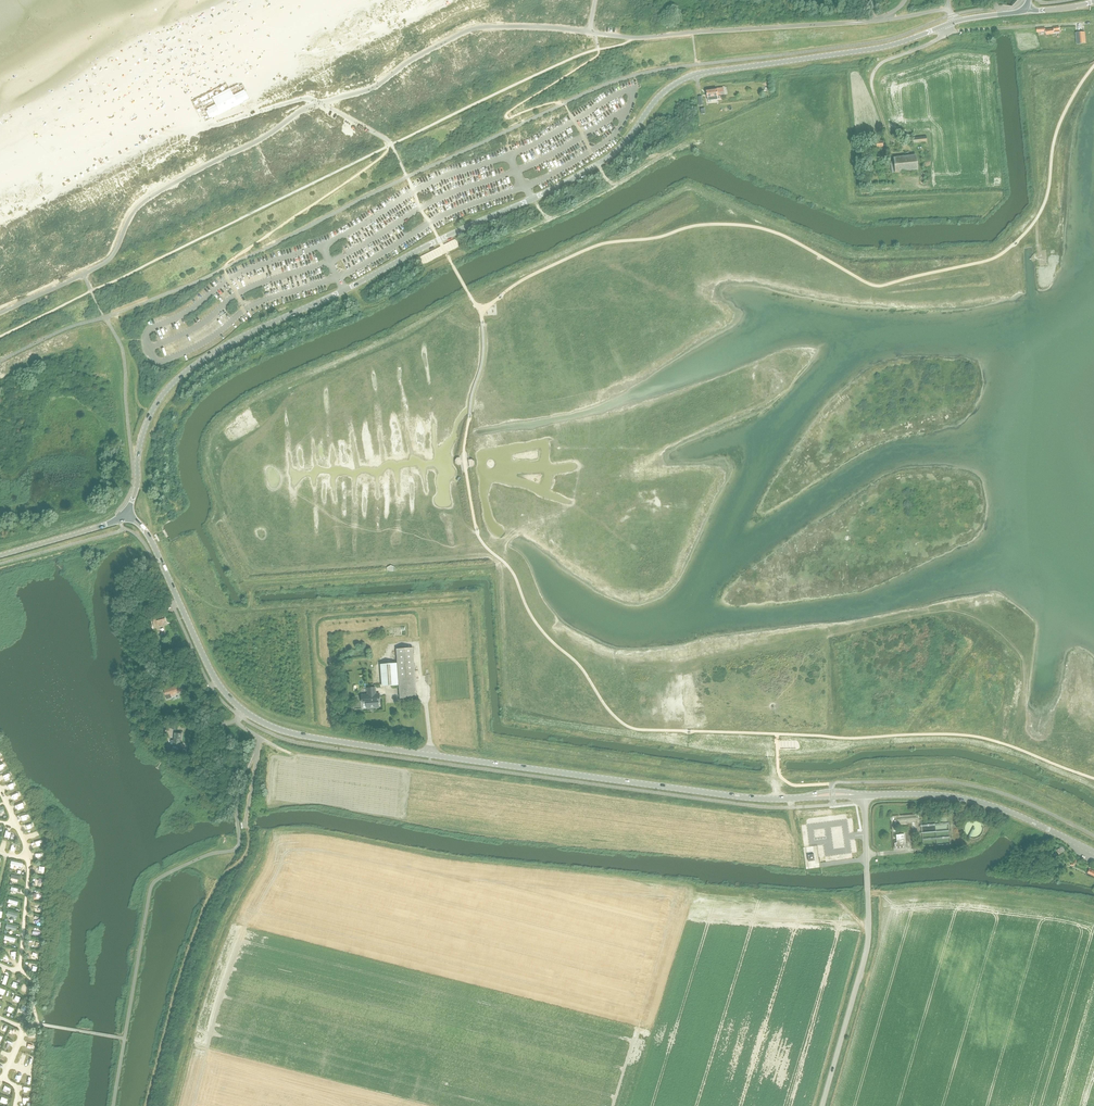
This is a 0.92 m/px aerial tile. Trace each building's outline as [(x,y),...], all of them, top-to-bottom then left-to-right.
[(1080,32),(1076,33),(1076,34),(1077,44),(1086,43),(1085,32),(1080,32)] [(723,87),(706,90),(707,97),(708,101),(717,100),(717,96),(717,95),(724,94),(723,87)] [(216,106),(207,111),(211,117),(239,103),(236,96),(233,98),(230,91),(213,100),(216,106)] [(248,99),(244,92),(239,95),(242,102),(248,99)] [(900,157),(894,158),(895,173),(902,172),(900,157)] [(156,618),(152,619),(154,627),(155,626),(164,625),(163,622),(166,622),(165,616),(156,618)] [(397,663),(380,664),(381,686),(399,685),(400,698),(416,697),(412,648),(396,649),(397,663)] [(171,697),(171,696),(176,695),(175,693),(182,691),(180,685),(168,688),(168,687),(163,688),(164,694),(166,699),(171,697)] [(380,702),(379,694),(375,694),(374,688),(367,688),(368,695),(361,696),(362,704),(366,703),(366,709),(371,708),(370,707),(372,706),(373,706),(374,707),(374,708),(378,708),(378,702),(380,702)] [(167,722),(166,730),(168,730),(169,724),(172,725),(172,729),(175,729),(176,725),(178,725),(178,723),(167,722)] [(171,740),(171,748),(178,749),(178,746),(180,746),(181,739),(181,733),(174,733),(173,740),(171,740)] [(894,849),(904,848),(903,834),(895,834),(896,842),(894,843),(894,849)]
